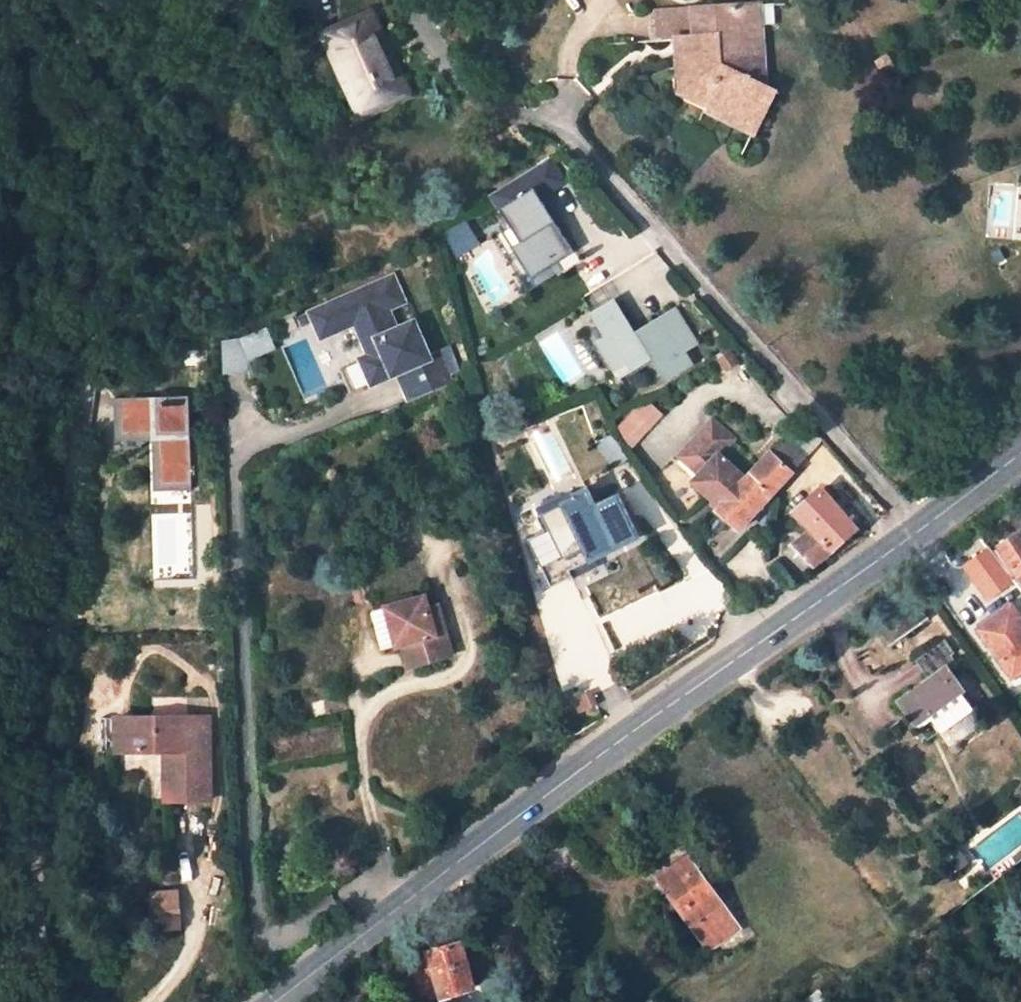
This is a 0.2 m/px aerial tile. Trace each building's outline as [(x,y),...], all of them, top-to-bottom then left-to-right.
[(758,38),(756,4),(657,11),(658,36),(673,35),(687,34),(688,79),(712,91),(703,109),(733,122),(734,119),(754,128),(774,87),(761,81),(739,71),(738,40),(758,38)] [(657,11),(649,12),(651,36),(658,36),(657,11)] [(371,16),(324,36),(333,55),(338,53),(357,97),(353,99),(361,117),(408,96),(399,77),(395,79),(375,36),(379,34),(371,16)] [(399,77),(379,34),(375,36),(395,79),(399,77)] [(673,35),(677,95),(703,109),(712,91),(688,79),(687,34),(673,35)] [(761,81),(758,38),(738,40),(739,71),(761,81)] [(333,55),(353,99),(357,97),(338,53),(333,55)] [(895,69),(887,56),(876,63),(883,75),(895,69)] [(538,167),(479,204),(506,246),(528,282),(562,261),(537,220),(535,218),(531,219),(525,209),(535,203),(553,191),(538,167)] [(544,216),(535,203),(525,209),(531,219),(535,218),(537,220),(544,216)] [(467,225),(444,234),(453,256),(476,247),(467,225)] [(566,267),(562,261),(528,282),(506,246),(499,250),(526,292),(566,267)] [(398,370),(411,398),(451,380),(438,350),(429,354),(413,319),(396,326),(386,305),(403,298),(392,274),(328,302),(339,327),(354,321),(369,353),(361,357),(372,381),(398,370)] [(322,335),(339,327),(328,302),(310,310),(322,335)] [(612,304),(591,317),(605,341),(596,345),(616,378),(649,359),(663,381),(687,367),(679,354),(692,346),(673,314),(632,338),(612,304)] [(247,356),(272,354),(270,332),(218,338),(222,374),(249,371),(247,356)] [(193,395),(124,398),(126,435),(162,434),(164,485),(197,483),(193,395)] [(616,431),(632,447),(664,416),(647,399),(616,431)] [(821,441),(801,423),(745,481),(719,456),(734,440),(714,420),(694,441),(714,460),(701,474),(694,481),(721,507),(717,511),(739,529),(821,441)] [(613,434),(599,444),(616,469),(631,459),(613,434)] [(694,441),(681,455),(701,474),(714,460),(694,441)] [(836,496),(828,487),(823,491),(831,501),(836,496)] [(638,536),(618,496),(596,507),(588,488),(573,496),(574,498),(561,504),(562,506),(538,517),(544,532),(528,539),(543,571),(535,575),(543,591),(572,577),(569,570),(613,549),(638,536)] [(810,530),(784,552),(805,572),(858,530),(831,501),(823,491),(822,490),(794,514),(810,530)] [(1003,546),(1020,572),(1020,534),(1003,546)] [(572,577),(617,556),(613,549),(569,570),(572,577)] [(425,597),(386,608),(396,647),(402,645),(409,668),(452,656),(437,605),(428,607),(425,597)] [(386,608),(372,612),(382,650),(396,647),(386,608)] [(982,631),(1012,673),(1020,666),(1020,621),(1012,609),(982,631)] [(897,611),(881,624),(892,638),(908,626),(897,611)] [(951,722),(971,708),(973,707),(957,684),(962,680),(951,665),(957,660),(940,637),(914,657),(928,677),(899,698),(912,716),(915,721),(928,711),(941,729),(951,722)] [(591,694),(580,699),(585,709),(595,704),(591,694)] [(971,708),(951,722),(964,740),(984,726),(971,708)] [(209,718),(115,718),(116,752),(165,752),(166,801),(211,800),(209,718)] [(953,840),(945,846),(953,856),(949,859),(954,865),(966,857),(953,840)] [(745,932),(687,853),(646,882),(682,932),(695,923),(716,953),(745,932)] [(473,985),(467,969),(465,962),(472,959),(467,947),(460,949),(456,939),(450,942),(448,937),(427,944),(428,949),(425,951),(440,997),(473,985)] [(465,962),(467,969),(475,966),(472,959),(465,962)]
